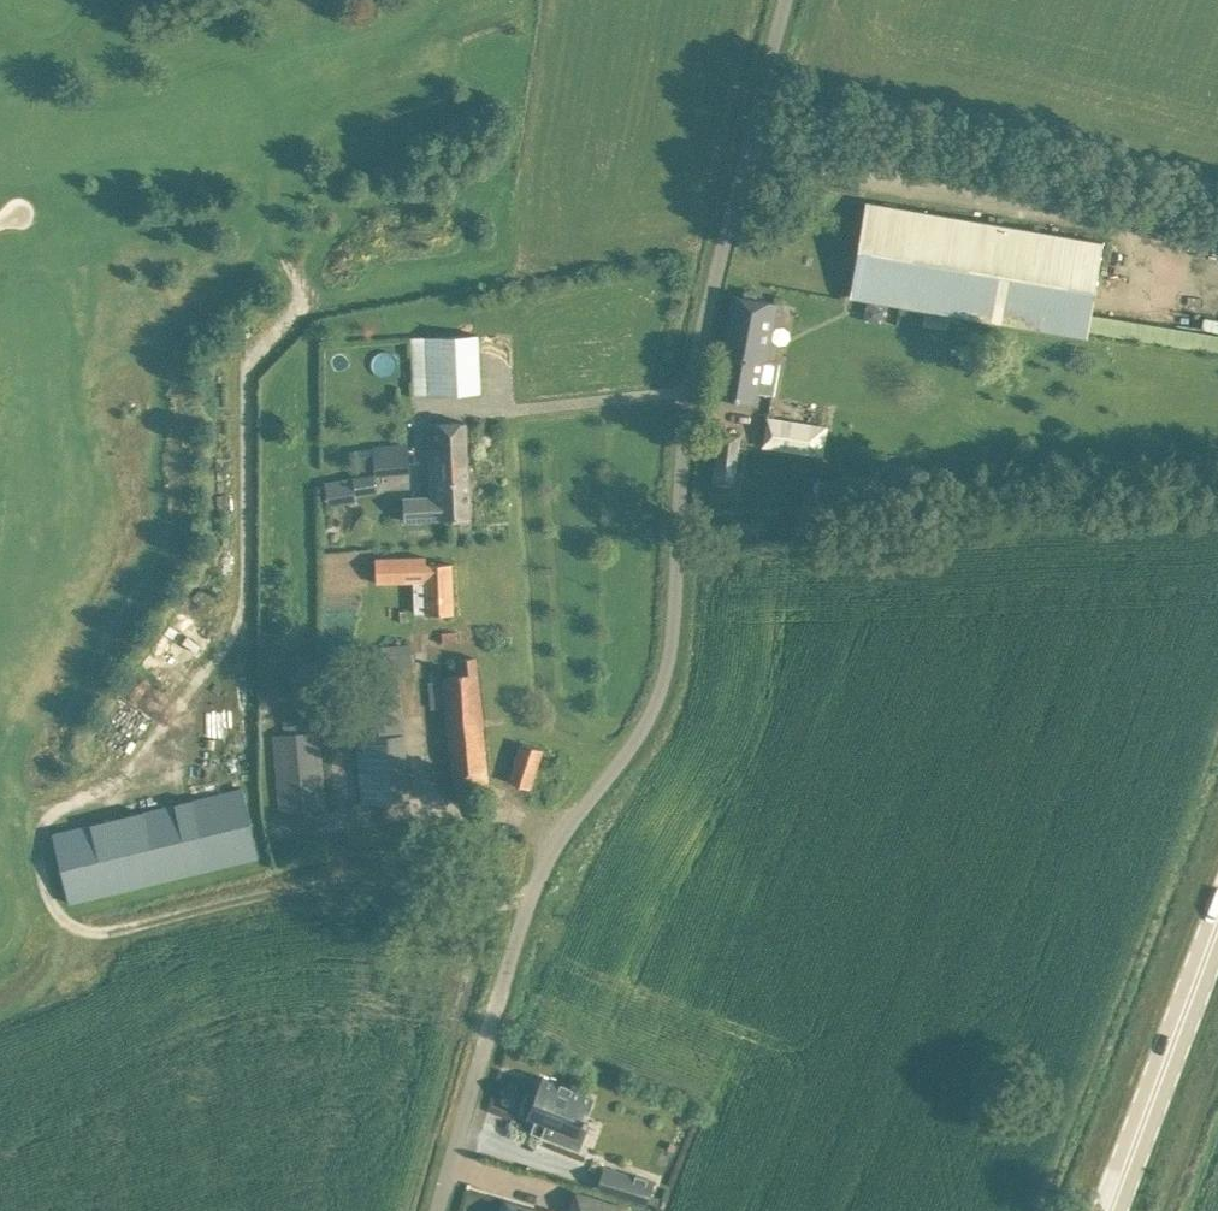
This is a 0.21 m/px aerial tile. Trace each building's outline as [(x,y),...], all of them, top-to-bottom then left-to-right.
[(1088,336),(1089,332),(1217,352),(1217,333),(1092,314),(1104,242),(865,200),(849,296),(1088,336)] [(781,360),(767,357),(776,302),(734,294),(716,396),(754,401),(756,391),(773,394),(774,391),(776,392),(781,360)] [(428,394),(481,392),(478,334),(426,336),(428,394)] [(764,446),(824,453),(828,426),(769,417),(764,446)] [(440,518),(446,518),(470,517),(466,421),(429,422),(432,492),(439,491),(439,493),(403,495),(404,519),(440,518)] [(713,484),(734,487),(741,435),(720,432),(713,484)] [(374,449),(375,474),(407,473),(407,446),(374,449)] [(374,473),(353,476),(355,493),(376,490),(374,473)] [(376,558),(377,565),(377,585),(414,584),(415,614),(453,613),(452,562),(426,563),(426,556),(376,558)] [(457,631),(442,632),(444,643),(458,641),(457,631)] [(442,676),(446,709),(454,785),(488,780),(475,657),(459,658),(460,674),(442,676)] [(401,689),(353,694),(357,737),(405,733),(401,689)] [(274,732),(276,809),(323,808),(322,731),(274,732)] [(510,781),(530,788),(542,749),(523,742),(510,781)] [(55,833),(71,903),(260,860),(245,790),(55,833)] [(591,1095),(539,1075),(524,1113),(532,1116),(527,1129),(538,1133),(544,1120),(576,1133),(591,1095)] [(604,1166),(597,1187),(648,1202),(654,1182),(647,1179),(647,1178),(646,1177),(646,1178),(637,1175),(635,1174),(635,1176),(604,1166)] [(570,1210),(626,1210),(627,1208),(576,1192),(570,1210)] [(506,1201),(503,1210),(538,1210),(506,1201)]
